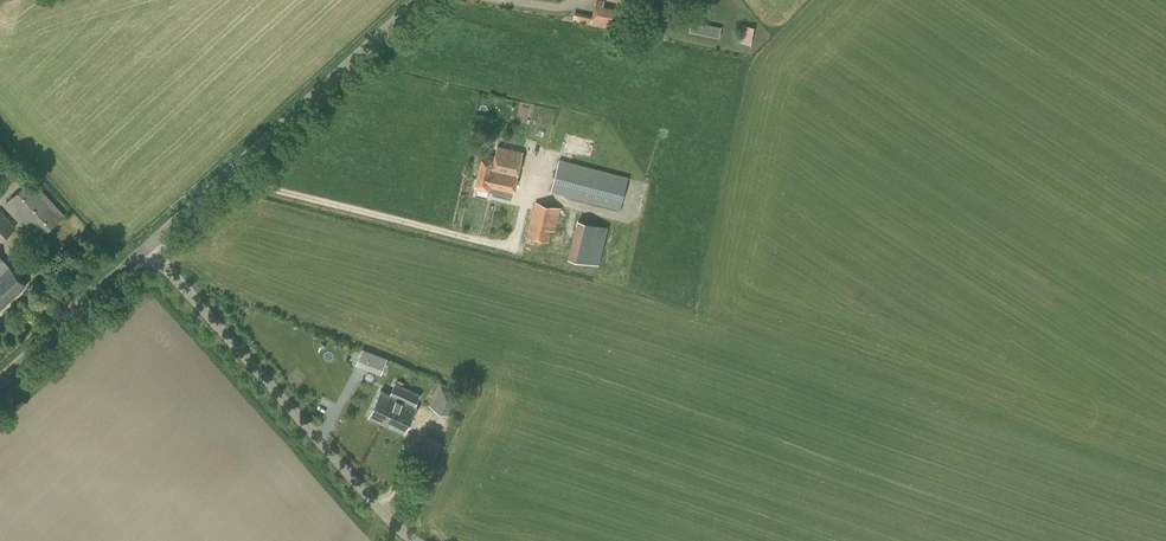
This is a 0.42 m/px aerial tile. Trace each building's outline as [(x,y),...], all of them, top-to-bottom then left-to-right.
[(590,23),(612,28),(618,4),(603,0),(595,0),(591,14),(575,10),(573,19),(590,23)] [(624,5),(623,11),(636,14),(637,7),(624,5)] [(691,21),(690,30),(719,36),(721,27),(691,21)] [(739,40),(751,43),(754,27),(742,25),(739,40)] [(483,153),(477,177),(491,181),(493,169),(494,169),(495,166),(518,172),(522,152),(497,146),(495,155),(483,153)] [(551,191),(620,209),(629,177),(559,158),(551,191)] [(491,181),(477,177),(475,187),(512,196),(518,172),(495,166),(494,169),(493,169),(491,181)] [(32,178),(6,202),(38,238),(65,215),(32,178)] [(535,201),(526,236),(549,242),(552,230),(555,231),(561,208),(535,201)] [(16,226),(0,209),(0,241),(16,226)] [(568,257),(598,265),(607,226),(578,219),(568,257)] [(27,285),(0,255),(0,309),(27,285)] [(381,373),(387,358),(362,348),(356,363),(381,373)] [(414,405),(420,393),(395,382),(390,394),(382,390),(369,415),(404,432),(416,407),(414,405)] [(429,405),(451,415),(462,392),(440,382),(429,405)] [(423,457),(433,462),(435,456),(426,452),(423,457)]
